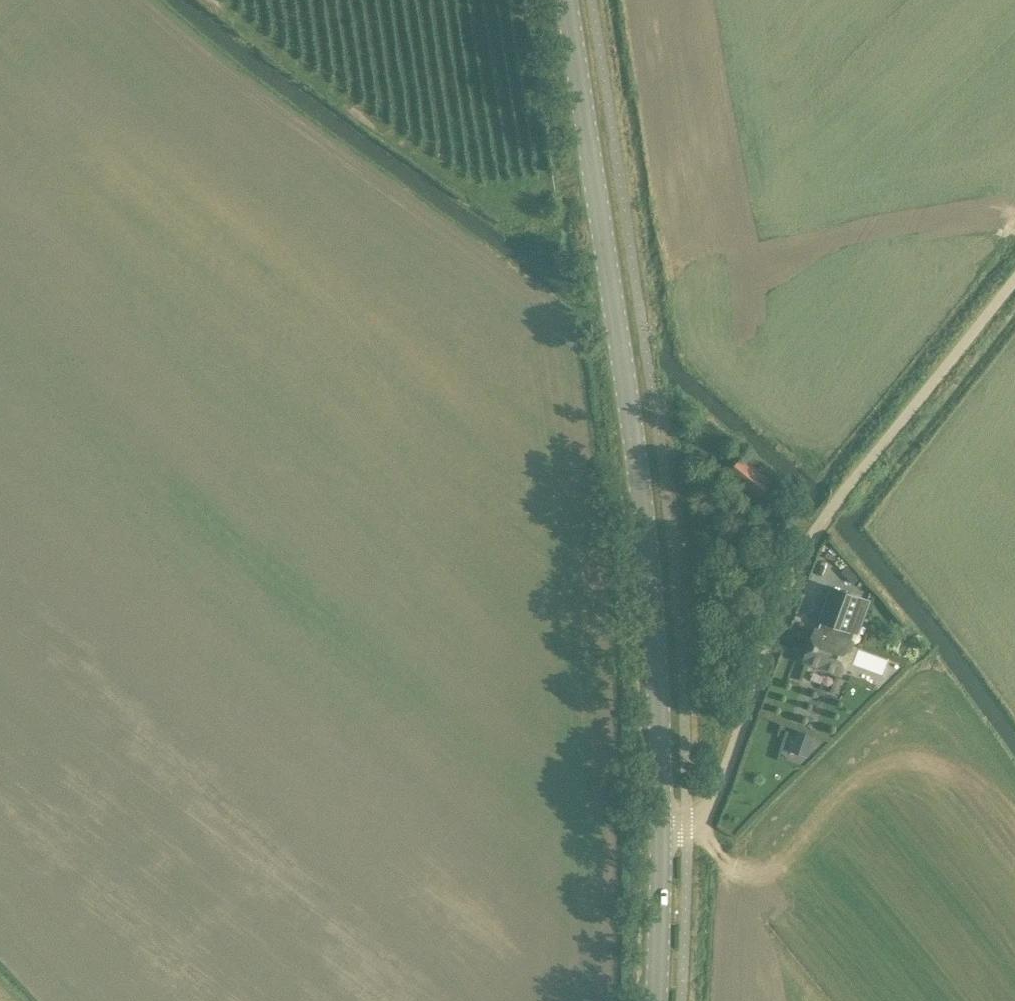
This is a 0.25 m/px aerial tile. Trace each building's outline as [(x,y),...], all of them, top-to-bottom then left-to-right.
[(773,483),(772,482),(776,478),(761,466),(758,470),(741,457),(729,472),(759,498),(773,483)] [(816,630),(805,660),(842,674),(853,643),(845,640),(848,630),(849,631),(851,627),(861,598),(833,587),(828,602),(821,621),(823,622),(820,631),(816,630)] [(790,725),(781,751),(804,759),(814,734),(790,725)]
